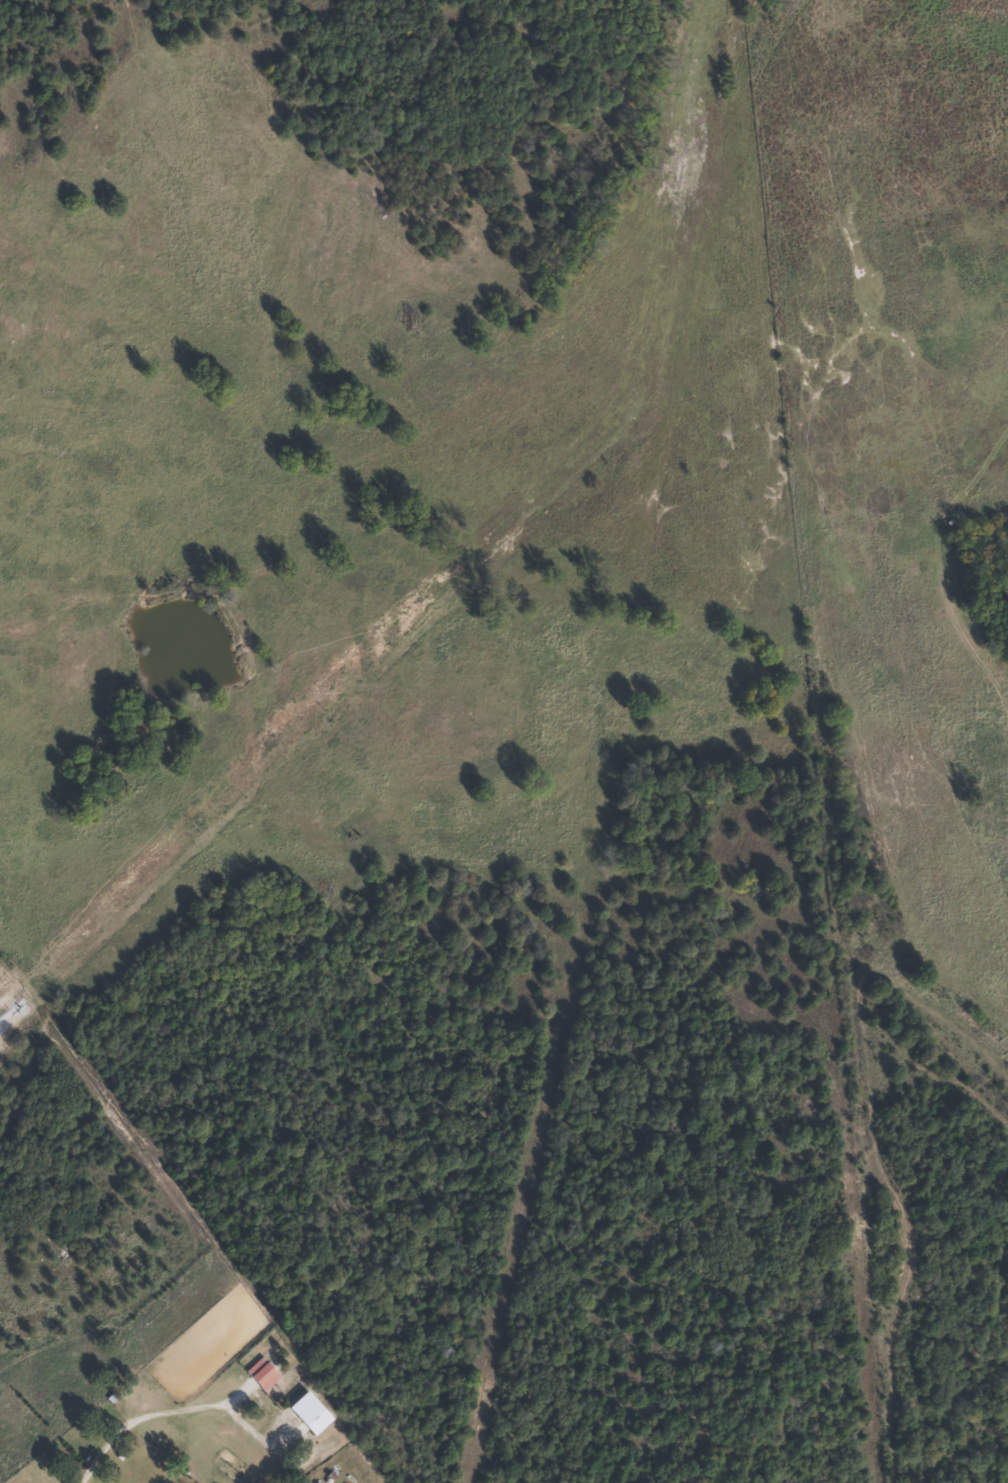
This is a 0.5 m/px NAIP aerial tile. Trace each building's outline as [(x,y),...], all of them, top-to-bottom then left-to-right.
[(252,1386),(260,1393),(271,1381),(264,1374),(252,1386)]
